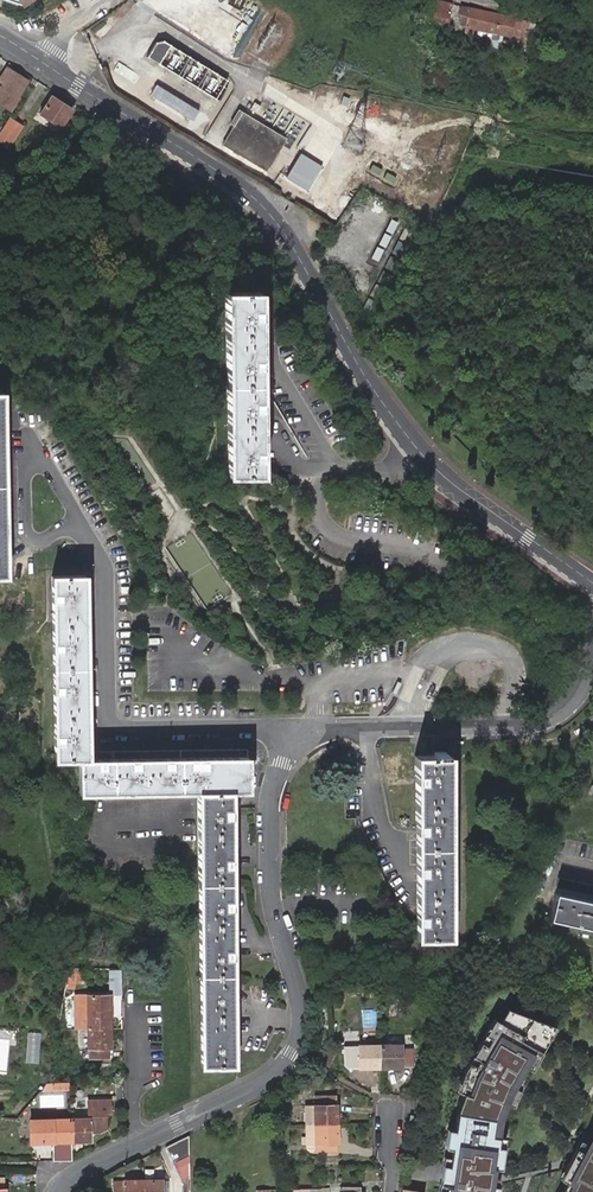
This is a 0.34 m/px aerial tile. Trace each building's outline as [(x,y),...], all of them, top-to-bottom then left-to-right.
[(444,0),(433,0),(429,17),(451,22),(452,14),(450,14),(453,2),(444,0)] [(533,19),(465,4),(463,13),(470,15),(468,25),(483,29),(496,32),(495,36),(503,37),(504,34),(524,38),(522,47),(531,49),(533,39),(529,38),(533,19)] [(466,37),(480,41),(482,35),(495,38),(492,47),(500,49),(503,37),(495,36),(496,32),(483,29),(468,25),(466,37)] [(227,81),(163,42),(155,43),(145,58),(216,100),(227,81)] [(122,62),(117,70),(139,84),(144,76),(122,62)] [(15,110),(23,98),(19,96),(30,80),(11,67),(0,83),(0,84),(1,85),(7,89),(1,100),(15,110)] [(158,83),(152,93),(195,121),(202,110),(158,83)] [(54,94),(41,114),(62,128),(74,109),(54,94)] [(290,138),(242,108),(234,122),(237,124),(226,143),(271,171),(275,166),(273,165),(290,138)] [(12,119),(1,136),(10,143),(21,126),(12,119)] [(322,167),(301,153),(286,178),(307,190),(322,167)] [(268,470),(265,331),(264,290),(231,290),(232,333),(234,419),(234,452),(235,472),(268,470)] [(85,569),(49,570),(53,758),(76,757),(77,794),(197,791),(203,1069),(237,1068),(232,790),(250,789),(249,753),(194,755),(89,757),(89,735),(88,705),(88,676),(87,650),(86,618),(85,569)] [(419,830),(421,919),(421,941),(455,941),(451,755),(417,755),(419,830)] [(561,880),(553,922),(592,930),(592,887),(561,880)] [(123,995),(123,970),(110,970),(110,990),(114,990),(114,995),(123,995)] [(84,984),(85,971),(71,971),(67,991),(77,992),(78,984),(84,984)] [(75,998),(76,1030),(89,1030),(110,1029),(110,1009),(108,1009),(108,997),(89,997),(75,998)] [(504,1007),(497,1021),(492,1019),(463,1069),(453,1091),(459,1093),(452,1112),(451,1129),(446,1130),(444,1150),(448,1152),(446,1167),(440,1167),(437,1188),(443,1188),(442,1191),(592,1191),(592,1127),(590,1134),(584,1132),(565,1169),(495,1186),(496,1179),(491,1178),(491,1170),(498,1172),(503,1138),(498,1138),(499,1122),(507,1101),(514,1103),(526,1079),(520,1075),(528,1060),(534,1062),(555,1026),(504,1007)] [(111,1050),(110,1029),(89,1030),(90,1062),(110,1061),(110,1050),(111,1050)] [(381,1048),(381,1068),(413,1067),(413,1051),(402,1051),(402,1047),(381,1048)] [(361,1068),(381,1068),(381,1048),(360,1048),(360,1049),(351,1050),(351,1056),(351,1067),(361,1067),(361,1068)] [(322,1049),(319,1062),(331,1066),(335,1053),(322,1049)] [(118,1069),(104,1069),(104,1080),(119,1080),(118,1069)] [(39,1093),(70,1093),(70,1084),(45,1084),(44,1086),(39,1093)] [(316,1125),(339,1125),(339,1103),(336,1103),(336,1091),(315,1091),(316,1101),(305,1101),(306,1126),(316,1125)] [(71,1121),(71,1142),(92,1142),(91,1136),(101,1136),(107,1133),(106,1117),(111,1116),(111,1105),(89,1106),(89,1120),(71,1121)] [(35,1143),(71,1142),(71,1121),(34,1122),(35,1143)] [(339,1147),(339,1125),(316,1125),(306,1126),(306,1149),(317,1149),(317,1159),(338,1159),(337,1147),(339,1147)] [(189,1160),(188,1138),(165,1150),(173,1167),(189,1160)] [(142,1182),(114,1183),(114,1191),(142,1191),(142,1182)] [(142,1182),(142,1191),(162,1191),(162,1183),(162,1182),(142,1182)]
